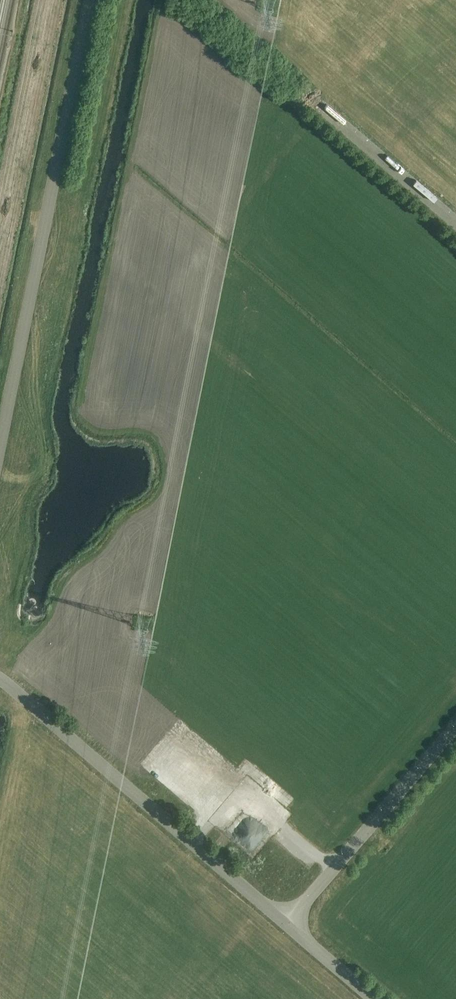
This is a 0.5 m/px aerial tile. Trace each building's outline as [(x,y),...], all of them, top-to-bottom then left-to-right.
[(248,863),(290,817),(247,779),(206,824),(248,863)] [(273,793),(285,804),(292,797),(279,786),(273,793)]
